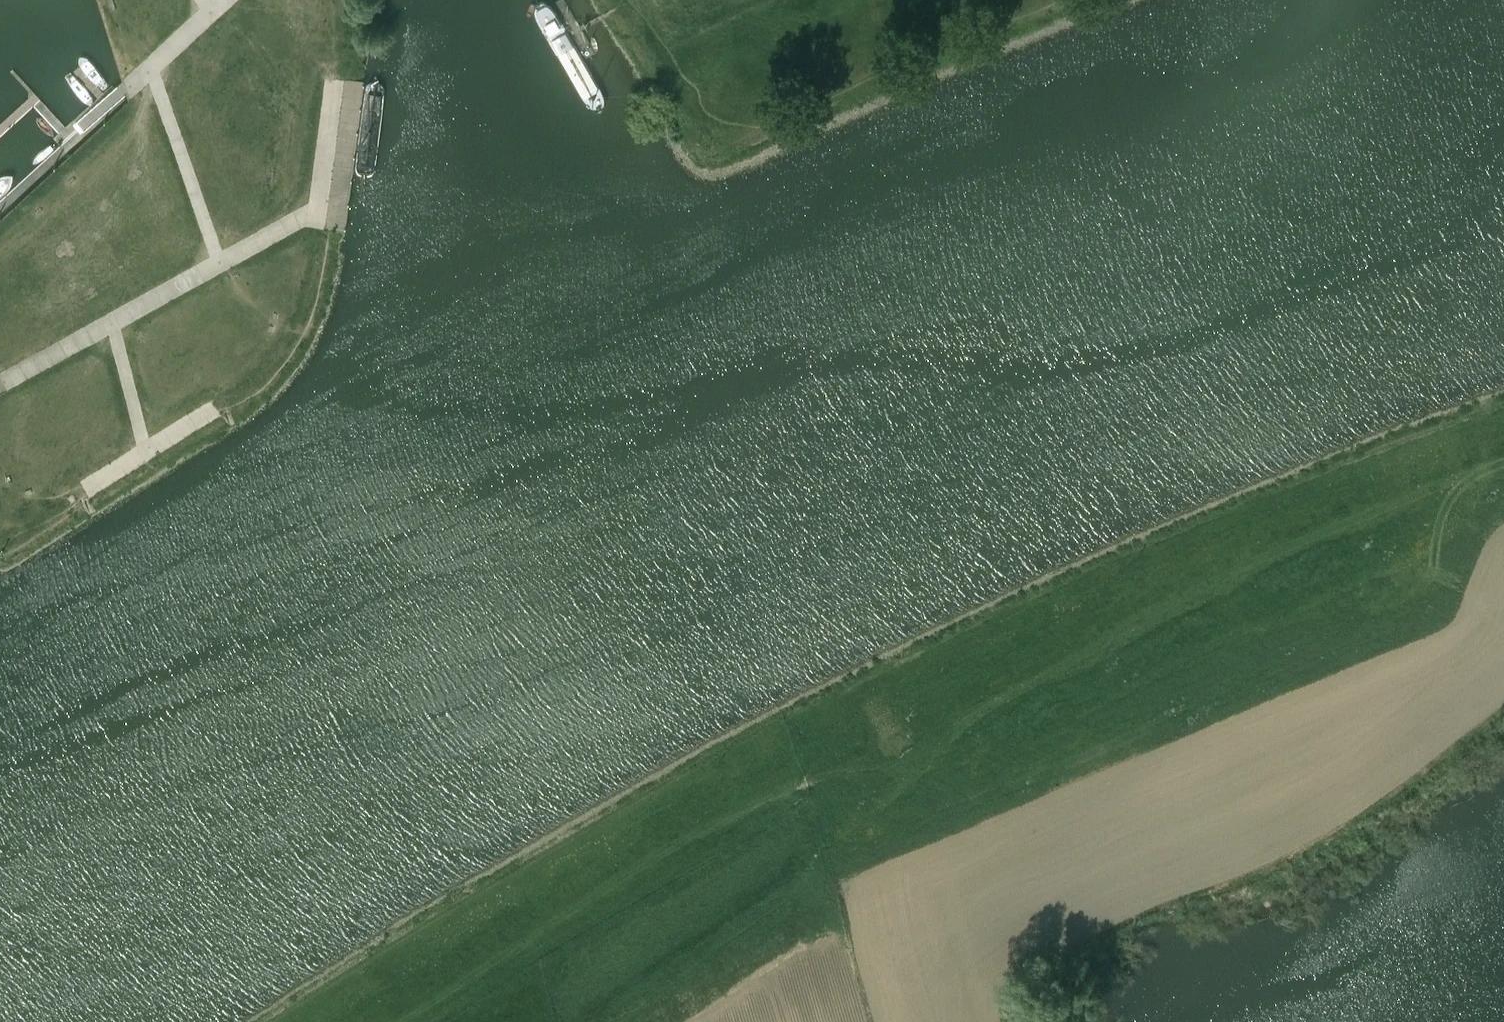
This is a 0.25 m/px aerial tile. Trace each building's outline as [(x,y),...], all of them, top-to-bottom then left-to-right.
[(597,114),(601,114),(604,113),(605,111),(606,108),(607,105),(607,102),(606,97),(605,94),(603,90),(585,61),(596,55),(564,0),(561,0),(552,5),(555,10),(555,11),(550,6),(548,6),(544,5),(541,5),(539,7),(537,9),(537,11),(536,14),(537,18),(585,102),(590,108),(593,112),(597,114)]
